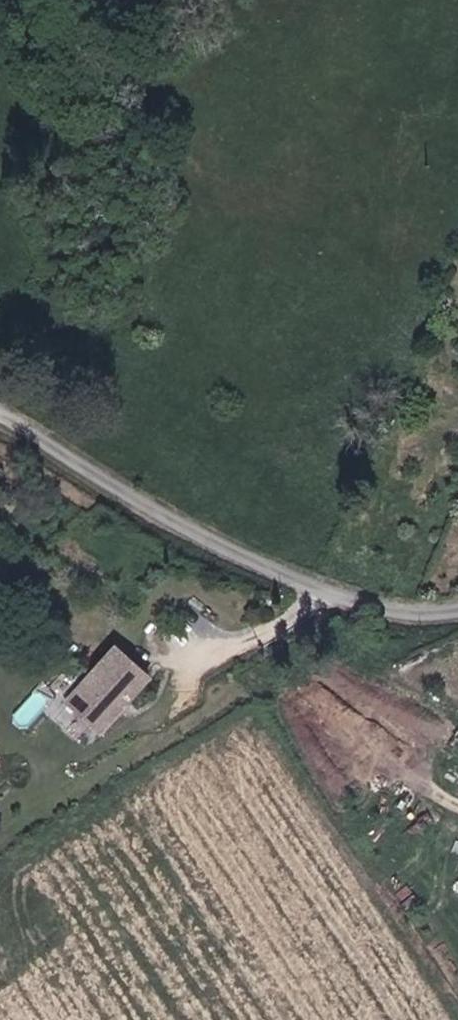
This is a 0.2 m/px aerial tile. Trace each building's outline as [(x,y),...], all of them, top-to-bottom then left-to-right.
[(129,698),(150,676),(117,645),(67,698),(100,728),(119,708),(116,704),(125,694),(129,698)] [(119,708),(129,698),(125,694),(116,704),(119,708)]
